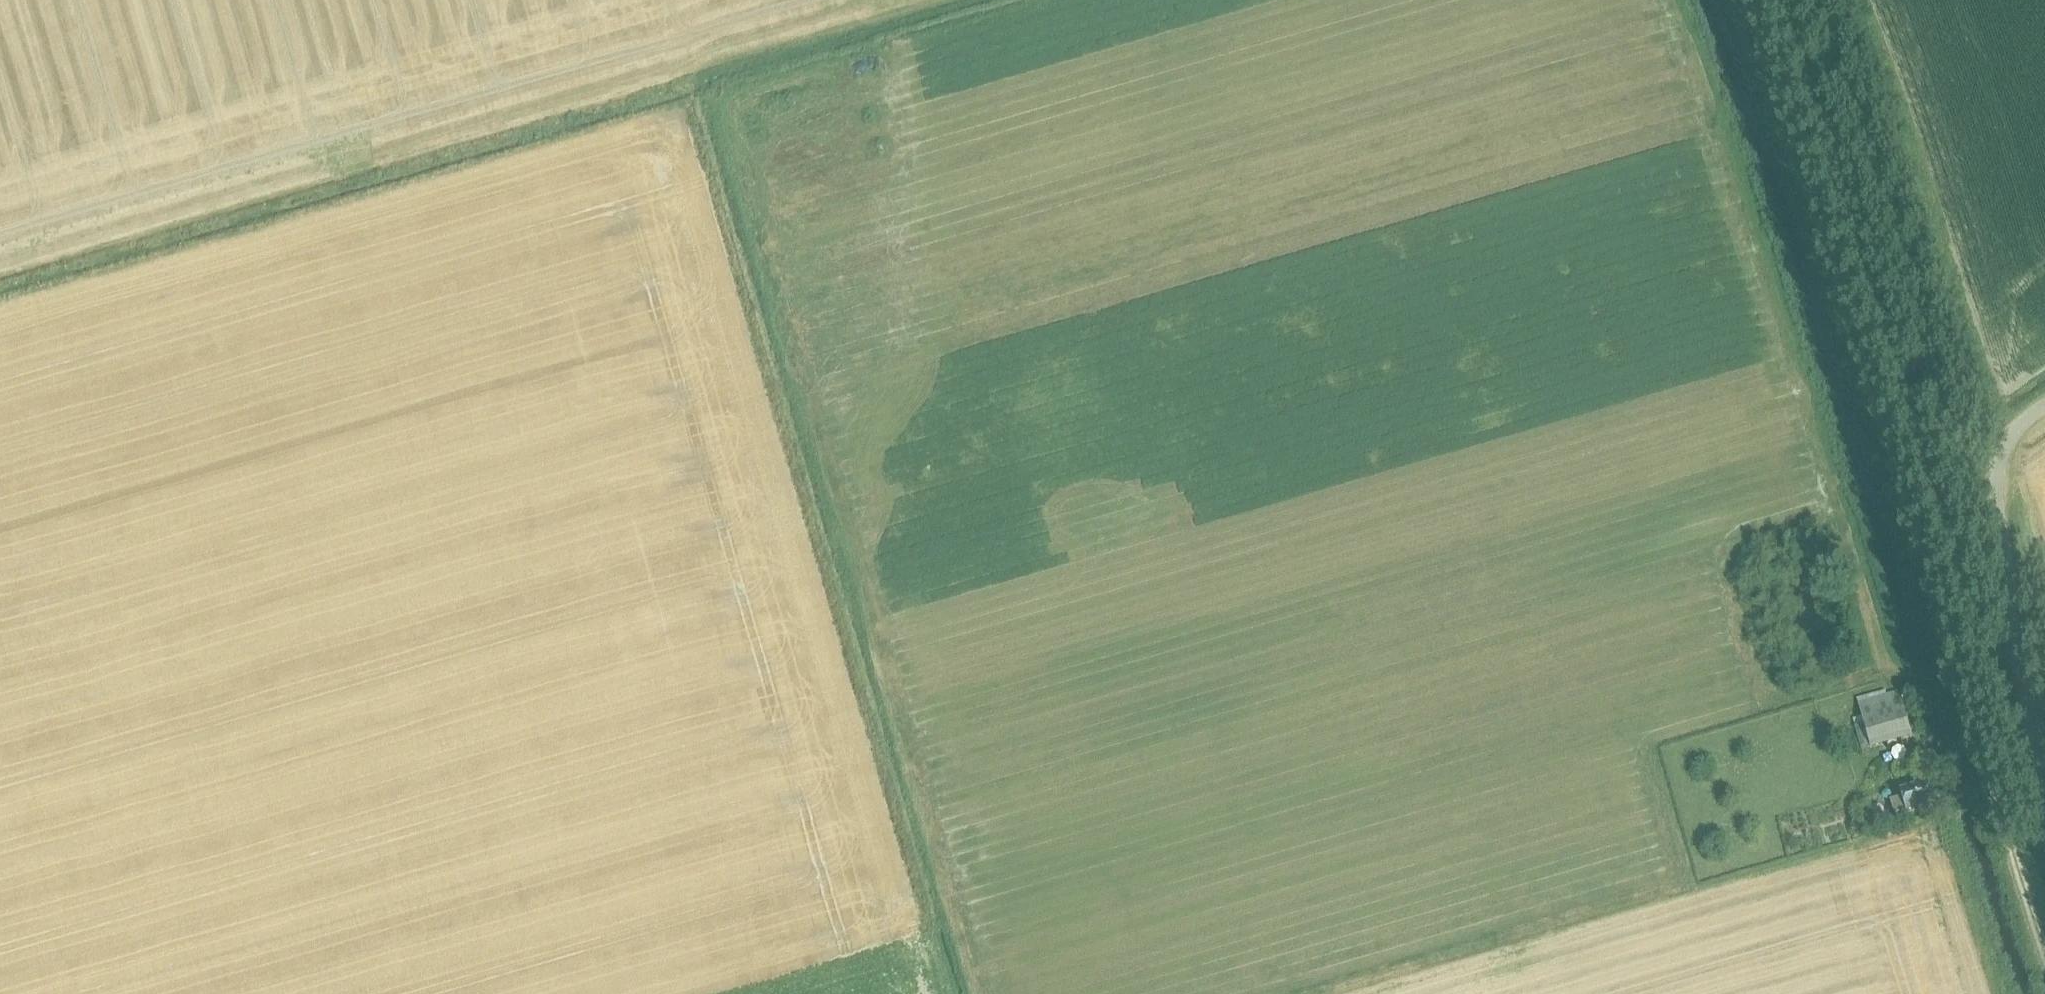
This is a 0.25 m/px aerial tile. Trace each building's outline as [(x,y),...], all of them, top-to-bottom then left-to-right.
[(1864,724),(1856,727),(1863,751),(1871,748),(1912,737),(1899,692),(1886,695),(1885,692),(1857,700),(1858,703),(1864,724)] [(1893,784),(1873,791),(1877,803),(1897,795),(1893,784)] [(1891,801),(1895,815),(1933,803),(1927,784),(1902,791),(1903,798),(1891,801)] [(1960,789),(1948,793),(1950,801),(1963,797),(1960,789)]
